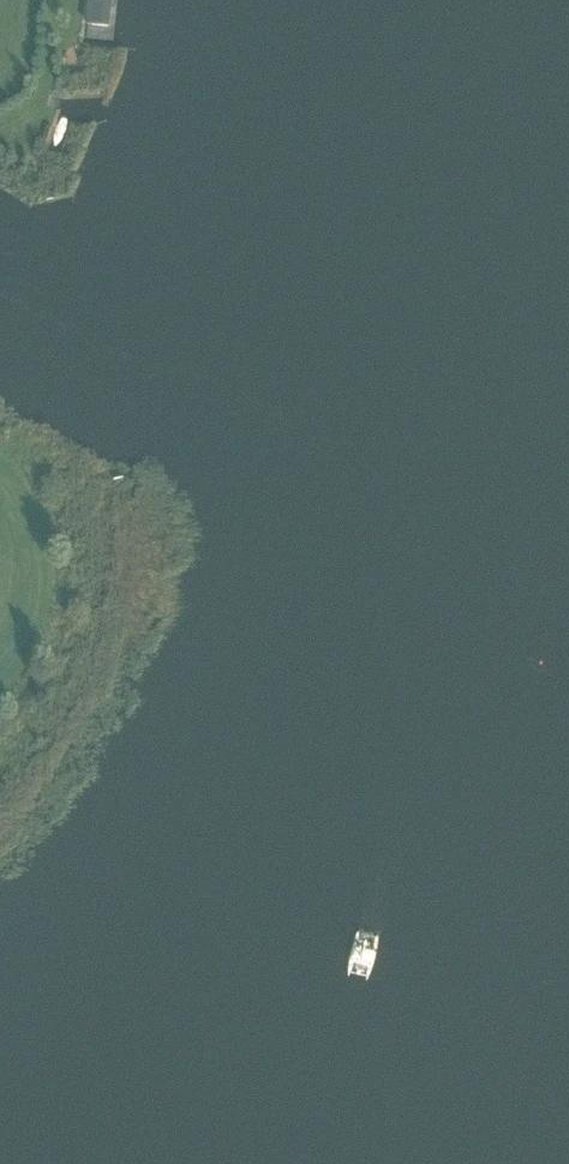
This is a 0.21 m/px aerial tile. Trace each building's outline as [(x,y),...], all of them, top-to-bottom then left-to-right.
[(86,35),(112,38),(115,0),(89,0),(86,35)]
